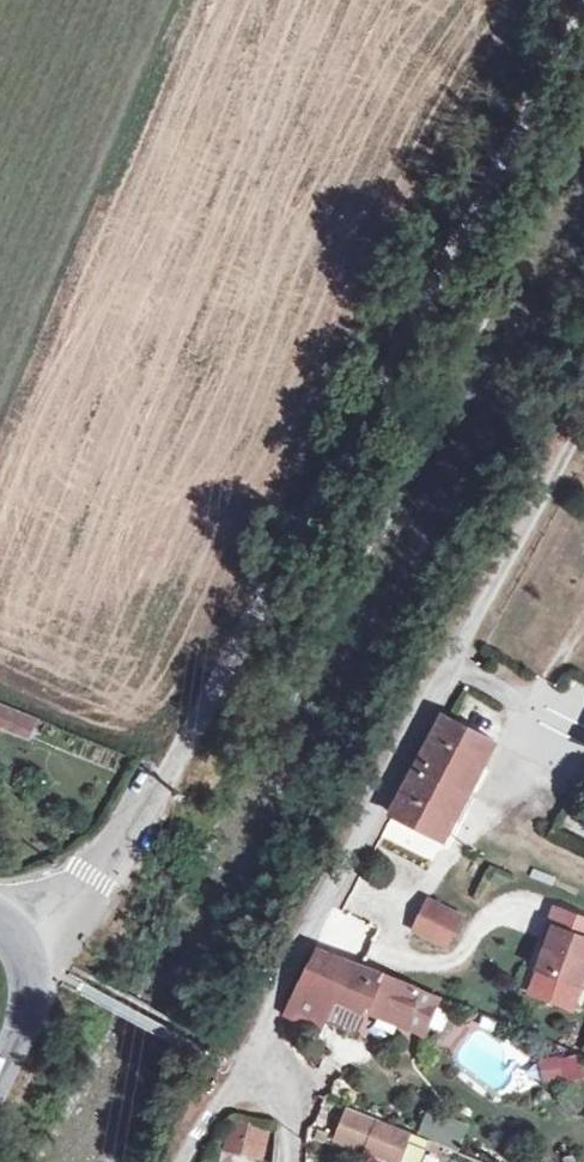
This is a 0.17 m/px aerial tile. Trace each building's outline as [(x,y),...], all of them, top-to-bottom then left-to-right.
[(442,845),(442,842),(497,743),(450,720),(395,818),(442,845)] [(464,922),(432,905),(418,932),(450,948),(464,922)] [(541,971),(583,987),(583,984),(583,920),(558,910),(546,940),(552,942),(541,971)] [(323,952),(288,1017),(319,1030),(336,996),(425,1034),(440,1000),(368,971),(364,978),(352,973),(355,967),(323,952)] [(580,1052),(540,1055),(542,1083),(582,1080),(580,1052)] [(380,1121),(351,1109),(338,1142),(368,1154),(380,1121)] [(380,1121),(368,1154),(367,1155),(385,1161),(398,1161),(405,1145),(410,1133),(387,1124),(380,1121)] [(262,1128),(236,1123),(229,1150),(256,1155),(262,1128)] [(427,1154),(405,1145),(398,1161),(423,1161),(427,1154)]
